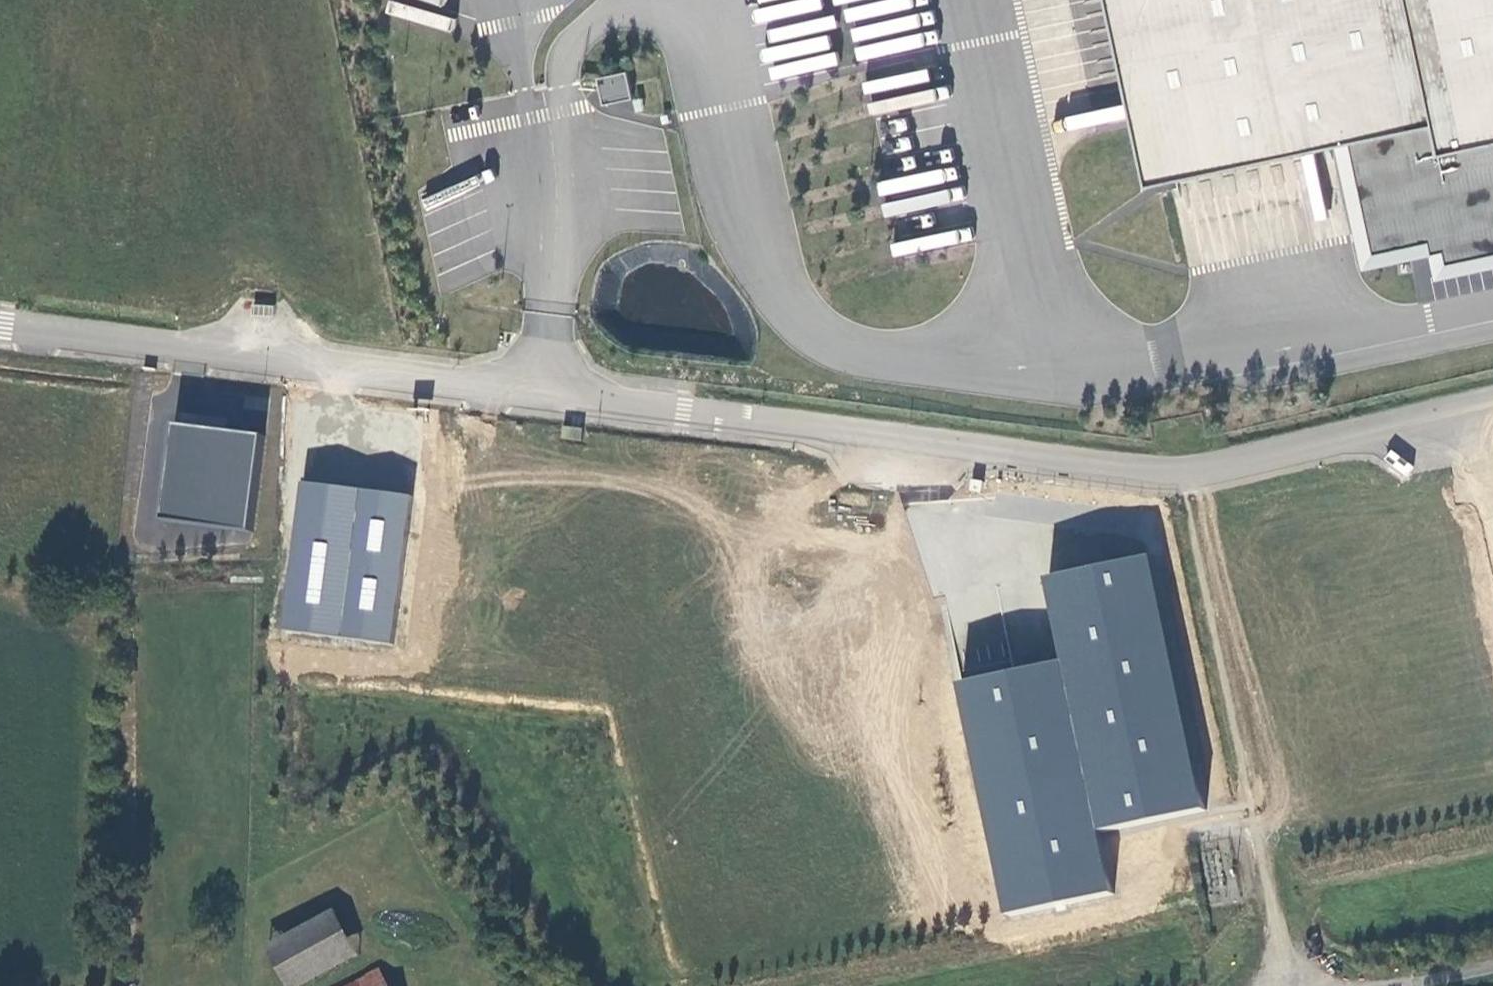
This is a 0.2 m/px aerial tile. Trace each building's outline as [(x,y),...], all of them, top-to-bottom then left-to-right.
[(1157,179),(1439,118),(1447,151),(1492,141),(1492,0),(1118,0),(1157,179)] [(598,76),(599,103),(628,102),(627,75),(598,76)] [(256,431),(168,422),(158,520),(245,529),(256,431)] [(392,643),(409,492),(296,479),(278,630),(392,643)] [(1197,804),(1145,555),(1041,577),(1058,659),(1093,826),(1197,804)] [(1093,826),(1058,659),(953,681),(1002,912),(1107,890),(1093,826)] [(335,914),(268,951),(287,985),(307,985),(359,957),(335,914)] [(352,985),(386,985),(378,972),(352,985)]
